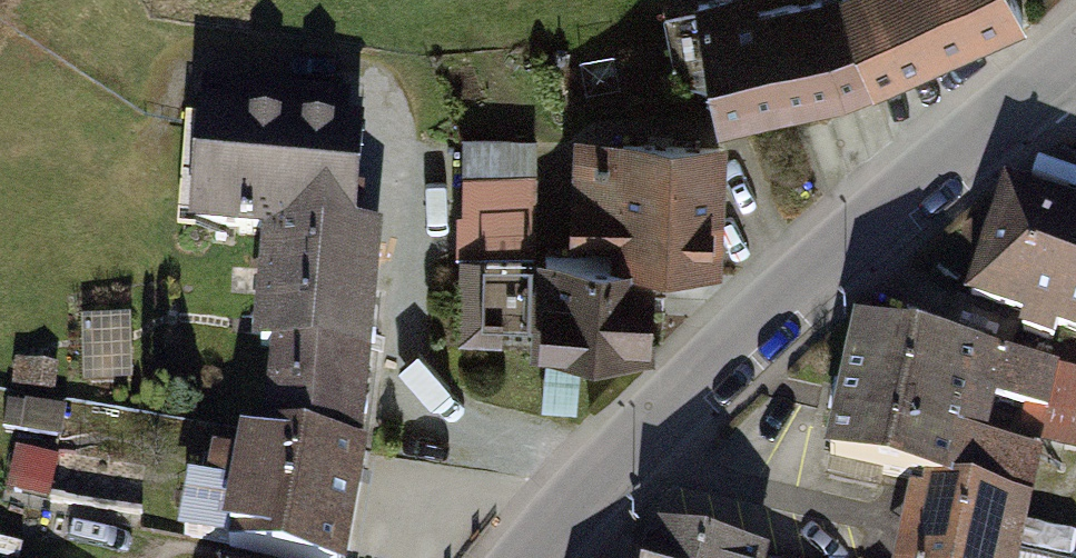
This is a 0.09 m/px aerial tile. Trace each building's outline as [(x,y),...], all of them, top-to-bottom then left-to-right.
[(865,91),(1011,27),(997,0),(830,0),(865,91)] [(817,4),(693,28),(717,133),(853,91),(817,4)] [(359,119),(202,105),(192,211),(349,225),(359,119)] [(718,151),(577,150),(576,260),(717,261),(718,151)] [(566,164),(476,159),(471,257),(561,261),(566,164)] [(1022,204),(984,330),(1075,357),(1075,220),(1022,204)] [(371,242),(276,233),(258,438),(353,446),(371,242)] [(527,272),(463,269),(460,340),(524,343),(527,272)] [(653,282),(539,279),(537,345),(651,348),(653,282)] [(854,338),(824,478),(921,499),(908,557),(1015,557),(1036,461),(978,449),(984,422),(1021,430),(1035,380),(854,338)] [(63,367),(23,367),(23,401),(64,401),(63,367)] [(1035,380),(1020,447),(1075,459),(1075,390),(1035,380)] [(63,416),(17,409),(12,447),(58,453),(63,416)] [(226,446),(213,557),(339,557),(355,461),(226,446)] [(59,469),(21,462),(14,500),(52,507),(59,469)] [(631,533),(626,557),(758,557),(631,533)]
